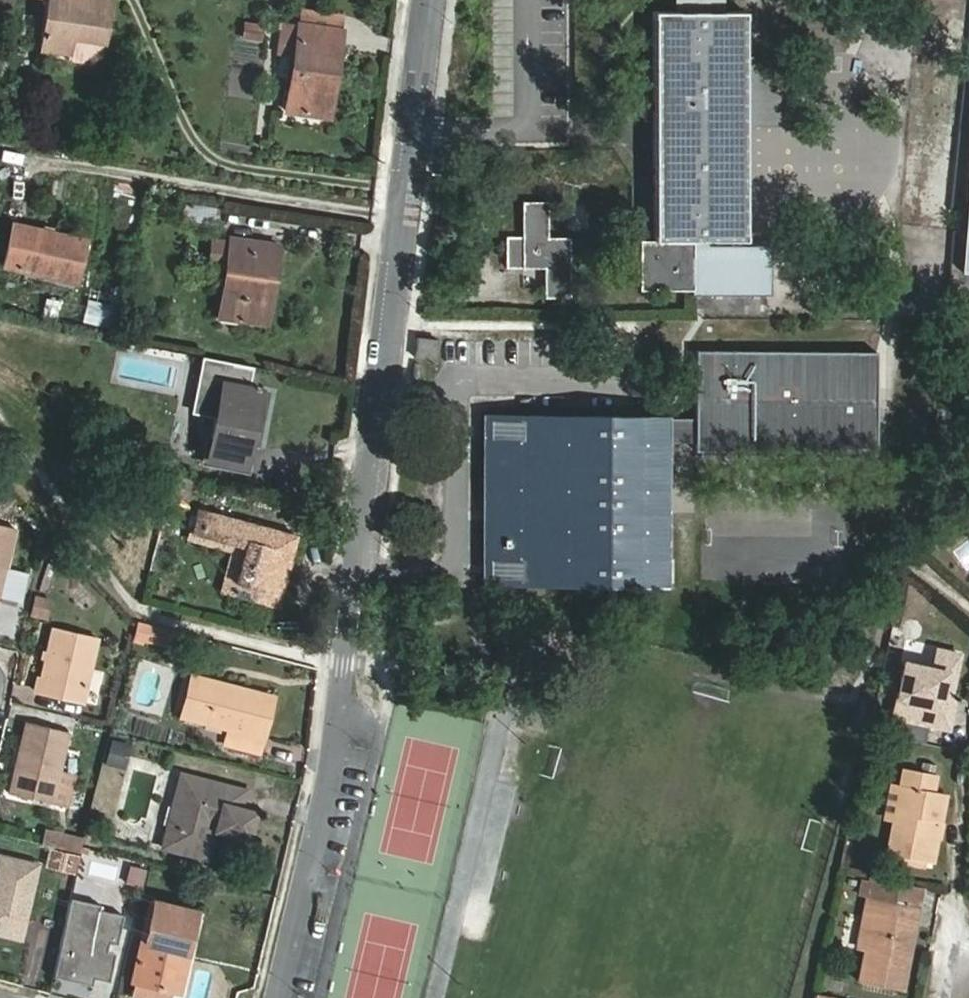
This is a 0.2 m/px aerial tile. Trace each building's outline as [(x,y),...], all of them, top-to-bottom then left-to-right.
[(42,50),(67,53),(70,38),(102,42),(109,0),(49,0),(42,50)] [(675,12),(724,13),(725,0),(675,0),(675,12)] [(302,25),(341,31),(343,19),(303,12),(302,25)] [(707,241),(745,240),(745,233),(744,13),(724,13),(675,12),(655,12),(655,234),(655,241),(640,241),(640,290),(701,290),(701,294),(769,293),(769,247),(707,247),(707,241)] [(261,24),(242,24),(242,40),(261,40),(261,24)] [(302,25),(299,24),(287,111),(329,117),(341,31),(302,25)] [(101,50),(102,42),(70,38),(67,53),(66,60),(79,62),(101,50)] [(508,267),(545,267),(545,296),(569,296),(569,239),(546,239),(546,204),(524,204),(524,238),(508,239),(508,267)] [(12,233),(5,266),(76,283),(84,240),(29,228),(27,237),(12,233)] [(231,239),(219,317),(267,325),(279,246),(231,239)] [(417,339),(414,360),(436,362),(438,341),(417,339)] [(872,352),(691,351),(691,417),(691,443),(691,450),(872,452),(872,352)] [(207,460),(245,468),(261,392),(222,384),(221,390),(216,411),(207,460)] [(216,411),(221,390),(203,386),(198,408),(216,411)] [(484,583),(665,584),(665,514),(650,513),(650,488),(665,488),(666,443),(651,443),(651,417),(485,416),(484,583)] [(691,417),(651,417),(651,443),(666,443),(691,443),(691,417)] [(192,482),(173,476),(166,506),(185,511),(192,482)] [(296,536),(198,508),(191,533),(245,548),(232,595),(253,600),(256,588),(276,593),(286,559),(290,560),(296,536)] [(20,602),(27,574),(7,569),(15,529),(0,526),(0,597),(20,602)] [(49,601),(34,598),(30,615),(44,619),(49,601)] [(144,642),(149,625),(139,623),(135,639),(144,642)] [(149,625),(144,642),(169,648),(173,632),(149,625)] [(54,628),(38,694),(82,705),(97,638),(54,628)] [(932,669),(903,663),(892,717),(947,729),(952,709),(947,708),(948,700),(958,654),(936,649),(932,669)] [(201,679),(190,719),(230,729),(226,744),(259,753),(263,737),(256,736),(266,696),(201,679)] [(27,723),(10,793),(52,804),(69,732),(27,723)] [(127,745),(112,741),(106,764),(121,768),(127,745)] [(933,791),(936,777),(903,770),(886,854),(923,861),(930,830),(939,832),(947,794),(933,791)] [(251,792),(182,775),(163,847),(208,860),(214,832),(251,842),(259,812),(247,809),(251,792)] [(41,845),(74,853),(77,842),(43,834),(41,845)] [(47,865),(75,872),(78,858),(51,851),(47,865)] [(1,856),(0,859),(0,934),(21,939),(38,865),(1,856)] [(883,885),(880,899),(919,907),(923,887),(885,879),(883,885)] [(857,949),(865,950),(859,982),(902,990),(919,907),(880,899),(883,885),(863,881),(860,895),(867,897),(857,949)] [(133,997),(138,997),(168,997),(180,952),(186,954),(196,911),(153,901),(143,943),(133,982),(137,983),(133,997)] [(57,993),(78,997),(86,997),(94,966),(64,960),(57,993)]
